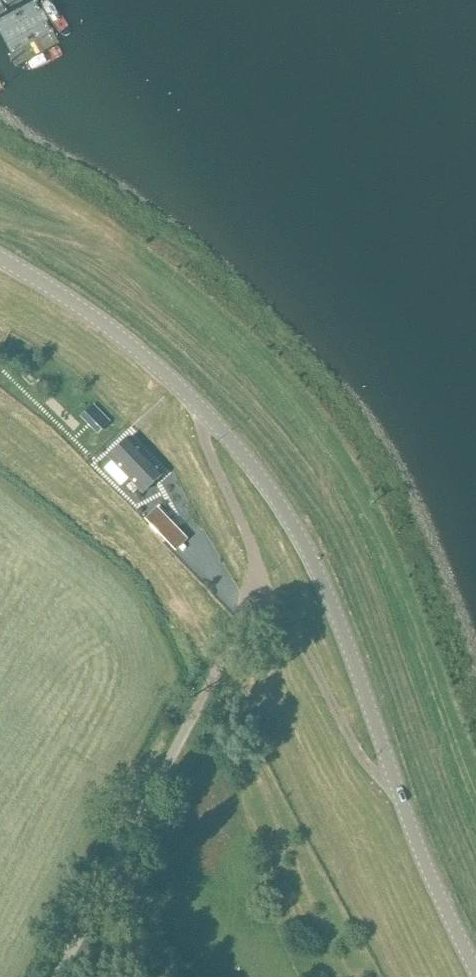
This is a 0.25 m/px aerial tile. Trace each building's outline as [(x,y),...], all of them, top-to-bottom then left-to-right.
[(121,485),(130,477),(144,492),(163,473),(130,438),(110,457),(122,469),(113,477),(121,485)] [(157,507),(145,519),(166,541),(170,537),(174,533),(178,529),(172,523),(166,517),(157,507)]
